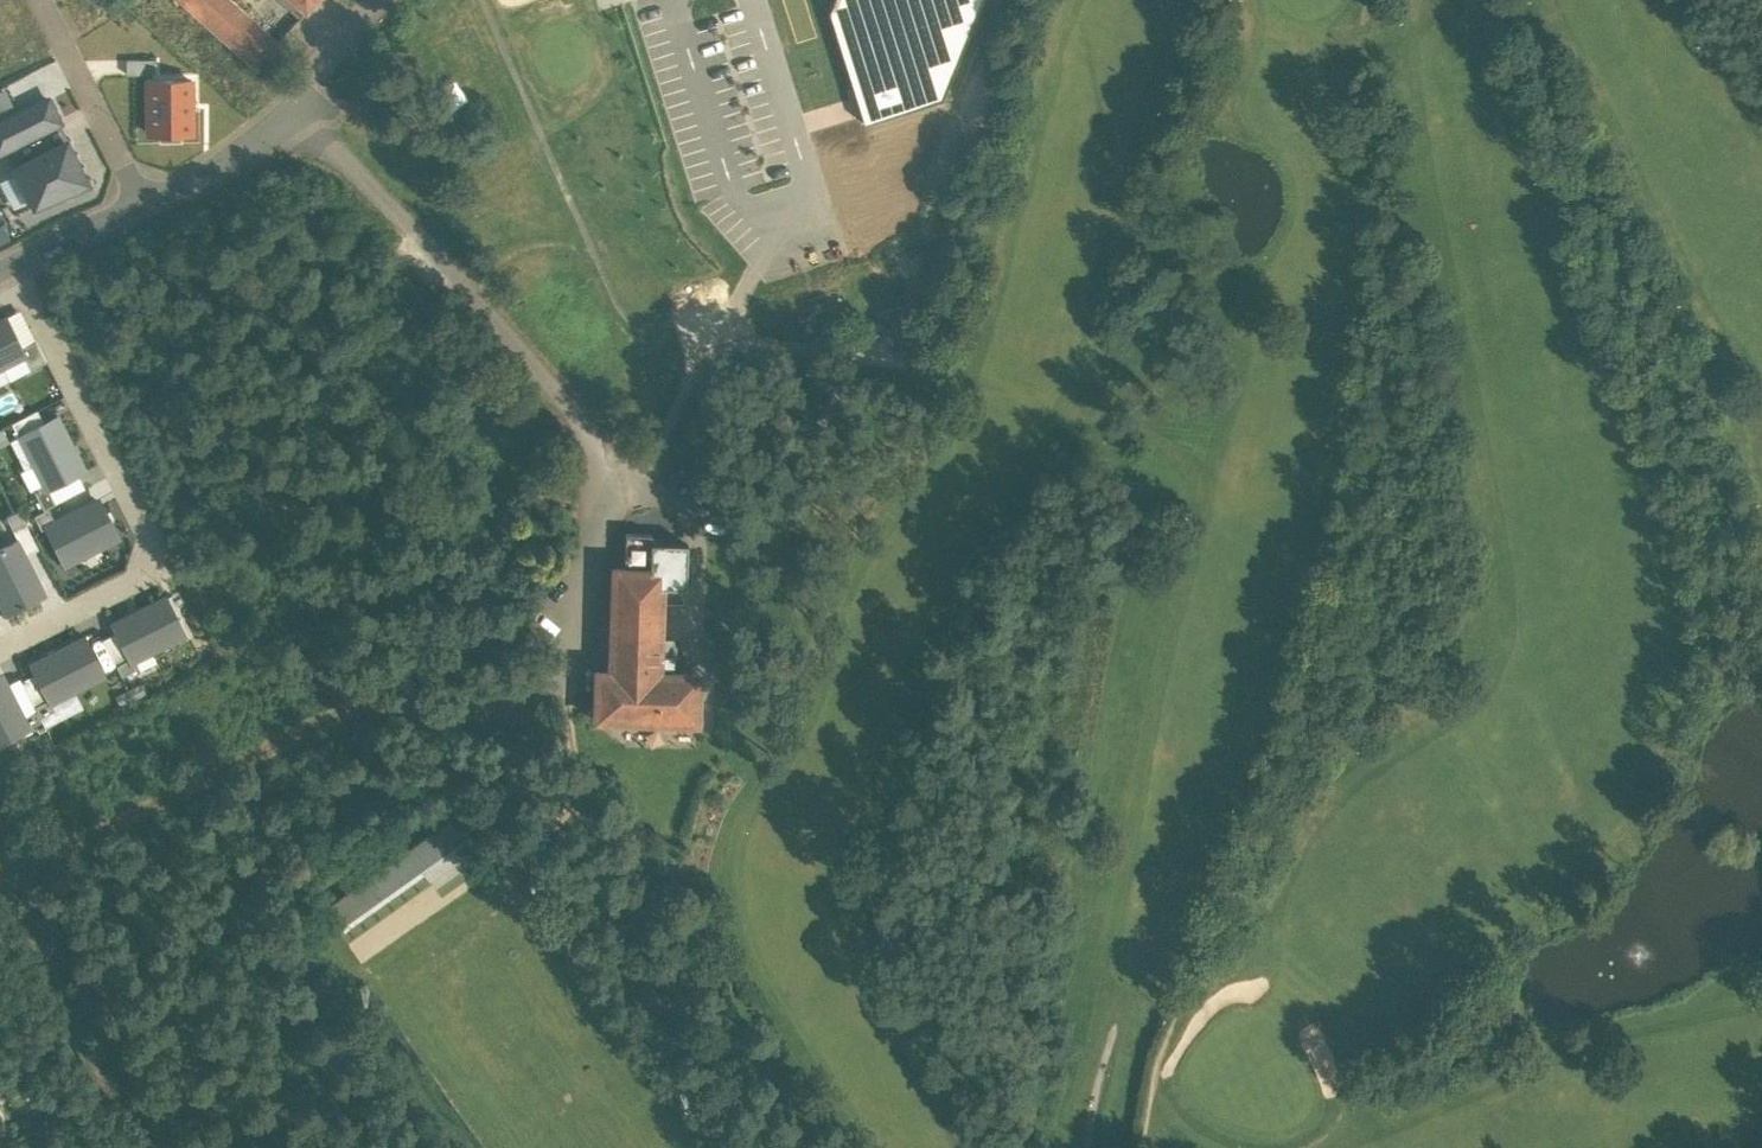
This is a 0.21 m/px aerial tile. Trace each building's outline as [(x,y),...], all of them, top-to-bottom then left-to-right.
[(255,65),(278,40),(233,0),(183,0),(255,65)] [(300,9),(308,0),(291,0),(300,9)] [(860,115),(940,90),(976,0),(827,0),(824,6),(860,115)] [(126,57),(126,71),(155,71),(154,56),(126,57)] [(147,78),(147,130),(191,130),(191,77),(147,78)] [(60,119),(49,97),(0,120),(0,148),(13,141),(32,132),(60,119)] [(13,141),(21,157),(40,148),(32,132),(13,141)] [(33,207),(88,181),(66,136),(21,157),(11,162),(33,207)] [(4,369),(25,358),(27,357),(7,317),(0,321),(0,370),(4,369)] [(25,358),(31,370),(47,363),(36,342),(23,348),(27,357),(25,358)] [(10,381),(31,370),(25,358),(4,369),(10,381)] [(37,411),(13,424),(19,437),(44,424),(37,411)] [(44,424),(19,437),(33,465),(43,485),(47,492),(58,487),(86,472),(58,417),(44,424)] [(43,485),(33,465),(21,472),(31,491),(33,490),(43,485)] [(43,485),(33,490),(44,510),(64,500),(58,487),(47,492),(43,485)] [(103,547),(122,539),(103,506),(88,513),(84,506),(55,520),(49,509),(34,516),(41,530),(46,529),(62,561),(101,542),(103,547)] [(18,541),(26,556),(39,550),(20,512),(7,518),(18,541)] [(625,569),(651,570),(652,543),(652,535),(626,534),(625,569)] [(0,550),(0,603),(7,617),(47,597),(26,556),(18,541),(0,550)] [(596,670),(594,716),(699,720),(701,674),(659,672),(659,666),(660,637),(662,587),(688,588),(690,544),(652,543),(651,570),(625,569),(613,568),(609,670),(596,670)] [(167,597),(111,625),(116,635),(131,665),(134,664),(187,637),(167,597)] [(103,641),(122,677),(137,669),(134,664),(131,665),(116,635),(103,641)] [(676,638),(660,637),(659,666),(675,667),(676,638)] [(106,677),(86,638),(30,666),(35,675),(50,705),(52,704),(106,677)] [(37,712),(41,719),(56,711),(52,704),(50,705),(35,675),(22,682),(37,712)] [(30,730),(29,728),(42,722),(41,719),(37,712),(24,718),(10,690),(3,694),(0,687),(0,745),(30,730)] [(468,846),(453,824),(328,906),(343,929),(468,846)]
